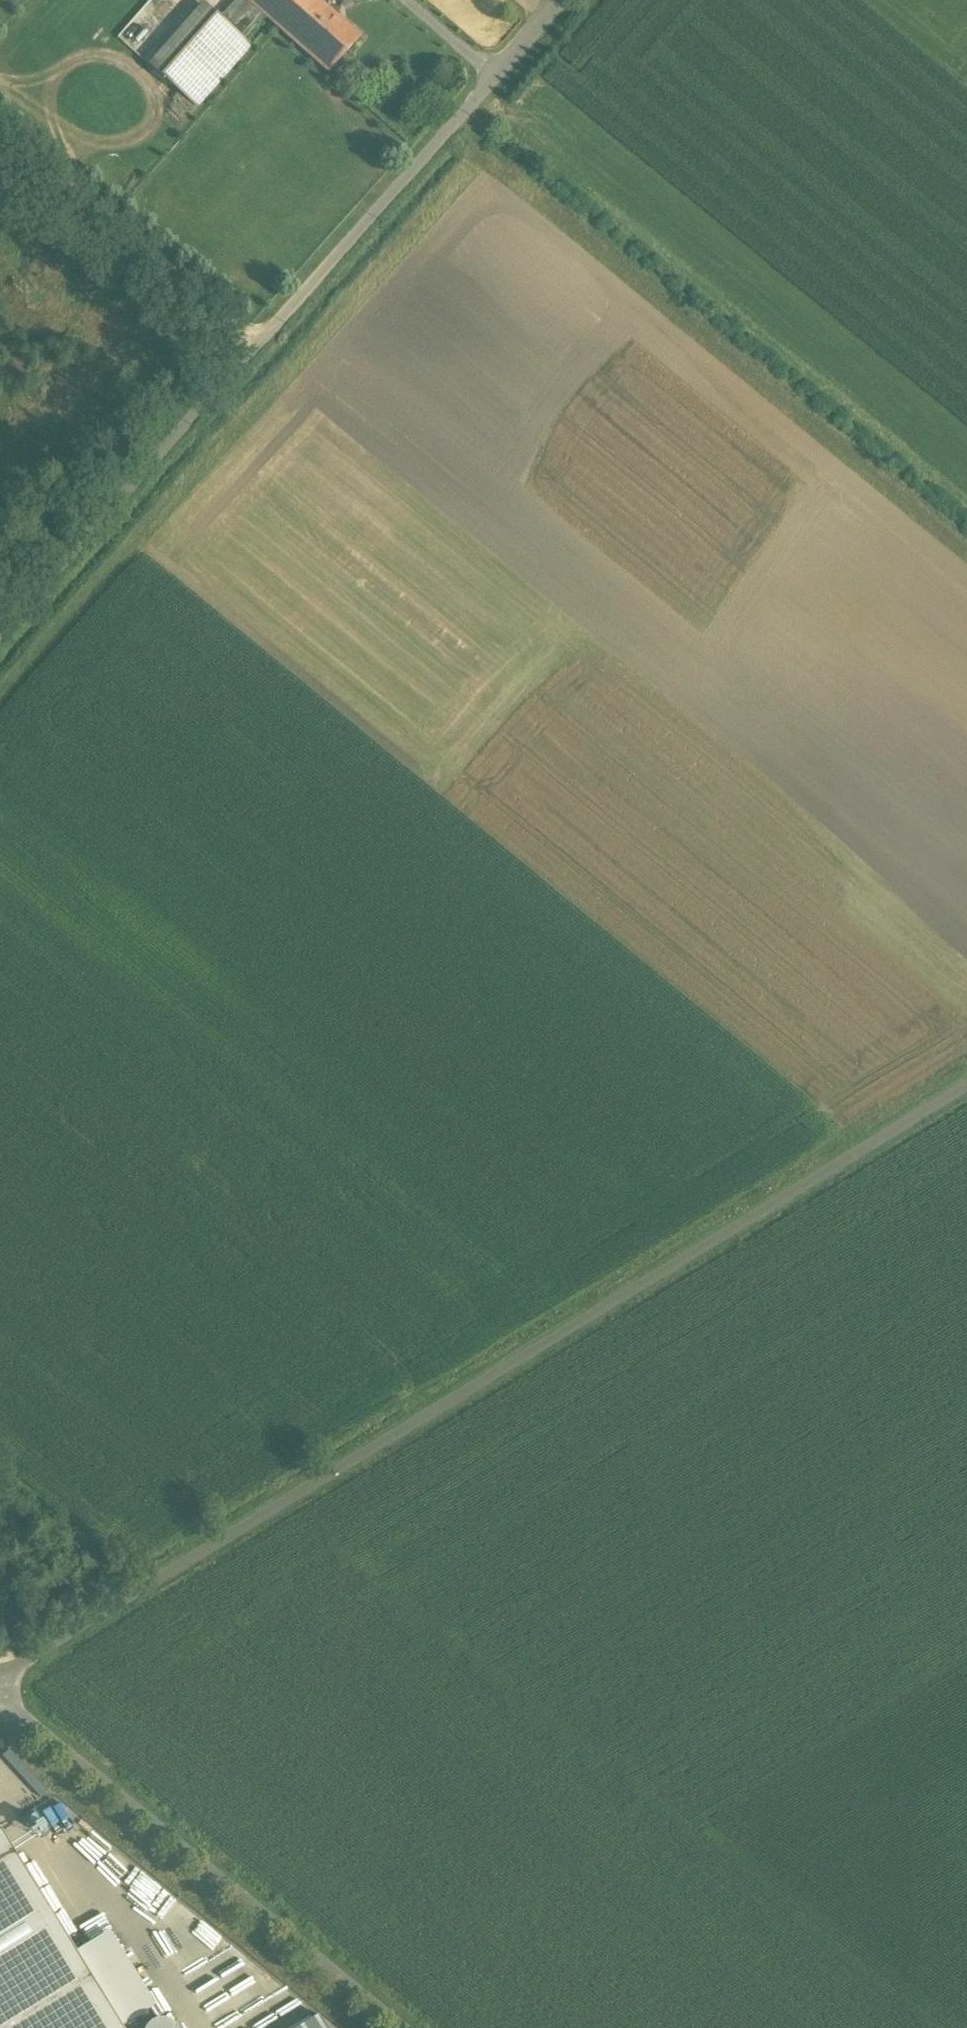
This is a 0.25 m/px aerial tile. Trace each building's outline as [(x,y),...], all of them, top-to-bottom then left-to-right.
[(152,67),(198,107),(251,47),(244,41),(266,16),(249,0),(238,0),(221,20),(205,7),(152,67)] [(266,16),(330,72),(361,37),(318,0),(249,0),(266,16)] [(0,1831),(0,2027),(121,2027),(0,1831)] [(321,2016),(299,2027),(327,2027),(321,2016)] [(164,2017),(146,2027),(171,2027),(164,2017)]
